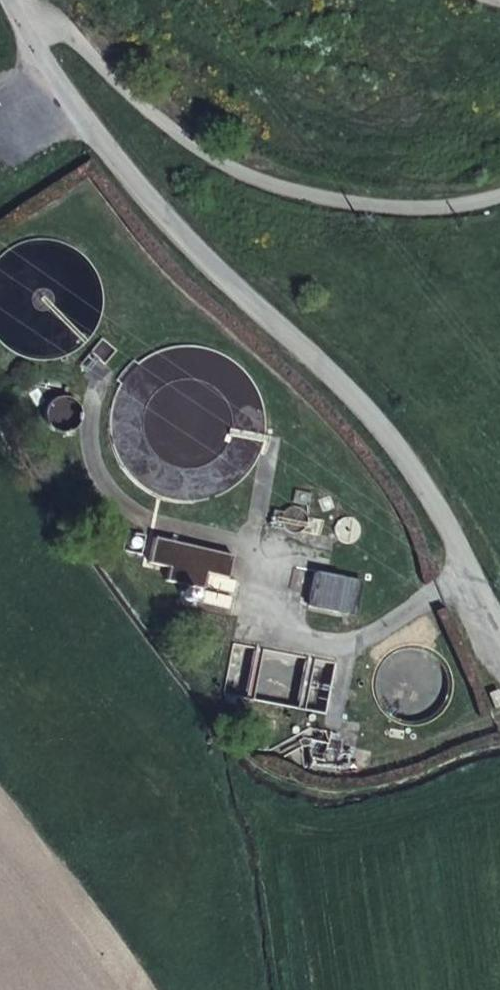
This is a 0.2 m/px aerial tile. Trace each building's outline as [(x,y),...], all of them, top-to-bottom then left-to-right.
[(104,362),(116,348),(102,336),(78,363),(87,370),(98,357),(104,362)] [(292,499),(309,503),(311,491),(294,487),(292,499)] [(270,524),(283,527),(282,526),(280,522),(279,519),(280,514),(281,511),(272,510),(270,524)] [(303,527),(299,530),(314,533),(317,518),(306,516),(306,520),(305,523),(304,526),(303,527)] [(226,576),(231,553),(153,535),(147,561),(168,565),(164,579),(200,587),(204,571),(226,576)] [(307,604),(353,613),(359,579),(314,570),(307,604)] [(494,708),(499,706),(499,696),(497,688),(487,692),(494,708)]
